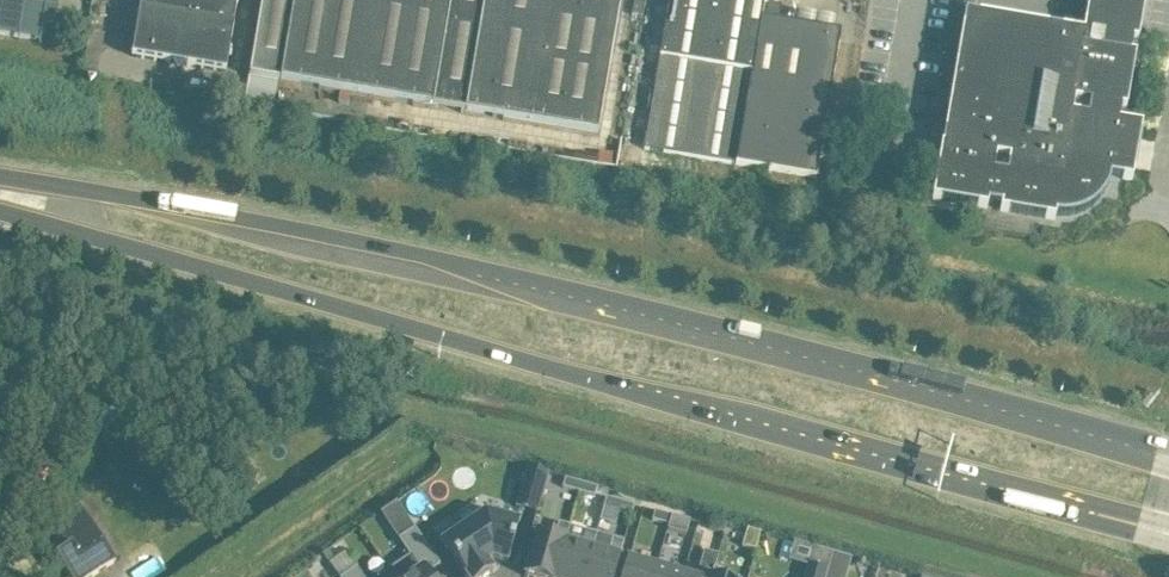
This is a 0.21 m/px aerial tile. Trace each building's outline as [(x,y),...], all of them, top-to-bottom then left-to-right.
[(132,57),(226,73),(238,0),(142,0),(132,57)] [(350,94),(598,137),(621,0),(263,0),(245,105),(382,129),(384,120),(275,102),(277,90),(299,94),(301,86),(318,89),(316,99),(336,102),(338,92),(341,93),(339,104),(348,105),(350,94)] [(765,0),(670,0),(660,58),(644,145),(816,175),(837,55),(841,32),(779,21),(780,17),(772,5),(767,5),(767,3),(765,2),(765,0)] [(965,13),(948,113),(939,162),(933,199),(1055,220),(1056,215),(1061,216),(1065,216),(1069,216),(1073,215),(1076,214),(1079,213),(1084,211),(1089,209),(1092,206),(1096,204),(1099,200),(1102,196),(1104,193),(1106,190),(1108,185),(1110,180),(1110,177),(1133,181),(1142,126),(1119,122),(1122,109),(1126,110),(1136,55),(1131,55),(1133,42),(1138,42),(1145,0),(1089,0),(1083,33),(965,13)] [(931,110),(943,112),(946,100),(934,98),(931,110)] [(528,468),(516,507),(538,513),(550,474),(528,468)] [(582,481),(568,478),(565,487),(579,491),(582,481)] [(596,485),(582,481),(579,491),(593,494),(596,485)] [(622,498),(609,494),(606,503),(620,507),(622,498)] [(68,576),(92,576),(115,562),(81,509),(70,516),(50,529),(61,545),(63,543),(68,551),(56,558),(68,576)] [(671,512),(657,509),(654,518),(668,522),(671,512)] [(691,518),(673,513),(670,525),(687,530),(691,518)] [(485,514),(442,544),(465,576),(487,576),(493,573),(487,564),(493,560),(508,564),(519,524),(485,514)] [(726,522),(712,518),(709,527),(723,531),(726,522)] [(529,576),(555,576),(565,542),(566,543),(570,527),(559,524),(554,540),(537,535),(525,576),(529,576)] [(570,527),(566,543),(565,542),(555,576),(584,576),(592,550),(593,550),(597,534),(570,527)] [(389,571),(393,576),(429,576),(427,574),(440,565),(415,528),(399,540),(410,556),(389,571)] [(748,528),(743,544),(757,548),(762,532),(748,528)] [(597,534),(593,550),(592,550),(584,576),(614,576),(624,542),(597,534)] [(815,547),(807,576),(826,576),(828,571),(833,552),(815,547)] [(833,552),(828,571),(848,576),(853,558),(833,552)] [(657,568),(629,560),(624,576),(654,576),(657,568)] [(357,568),(344,576),(363,576),(357,568)] [(684,576),(657,568),(654,576),(683,576),(684,576)] [(711,576),(724,576),(725,571),(714,568),(713,573),(711,576)]
